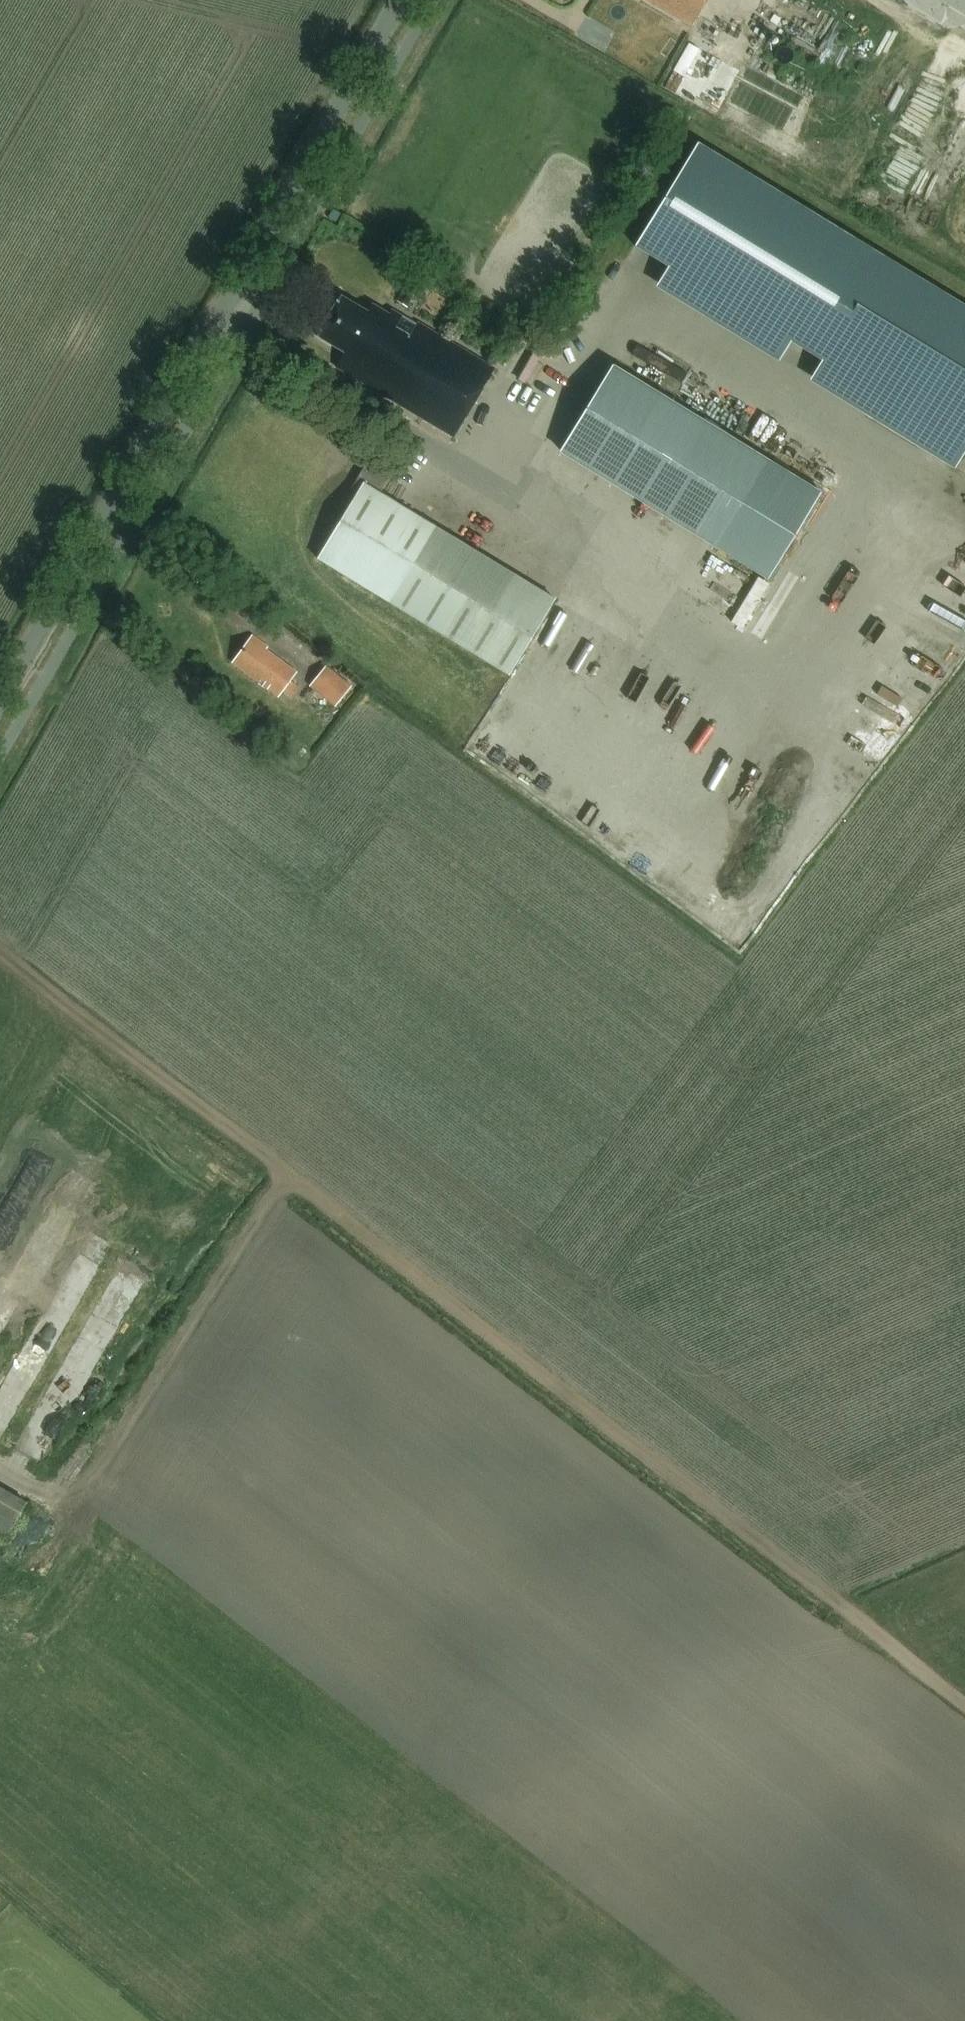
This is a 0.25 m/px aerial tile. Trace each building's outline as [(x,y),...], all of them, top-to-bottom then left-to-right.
[(709,0),(643,0),(692,28),(709,0)] [(796,0),(780,0),(765,31),(818,60),(840,23),(796,0)] [(697,144),(634,247),(964,449),(964,308),(697,144)] [(414,298),(405,293),(398,304),(406,310),(414,298)] [(453,439),(494,371),(404,317),(400,318),(390,312),(388,315),(374,306),(368,315),(341,298),(317,338),(344,354),(336,370),(453,439)] [(560,452),(767,579),(819,495),(612,367),(560,452)] [(363,484),(317,559),(509,677),(555,601),(363,484)] [(931,622),(964,642),(964,610),(946,598),(931,622)] [(289,681),(295,673),(266,651),(267,647),(255,637),(238,659),(233,665),(276,697),(280,692),(291,700),(299,688),(289,681)] [(326,667),(310,688),(335,708),(351,687),(326,667)] [(6,1541),(30,1503),(0,1486),(0,1537),(6,1541)]
